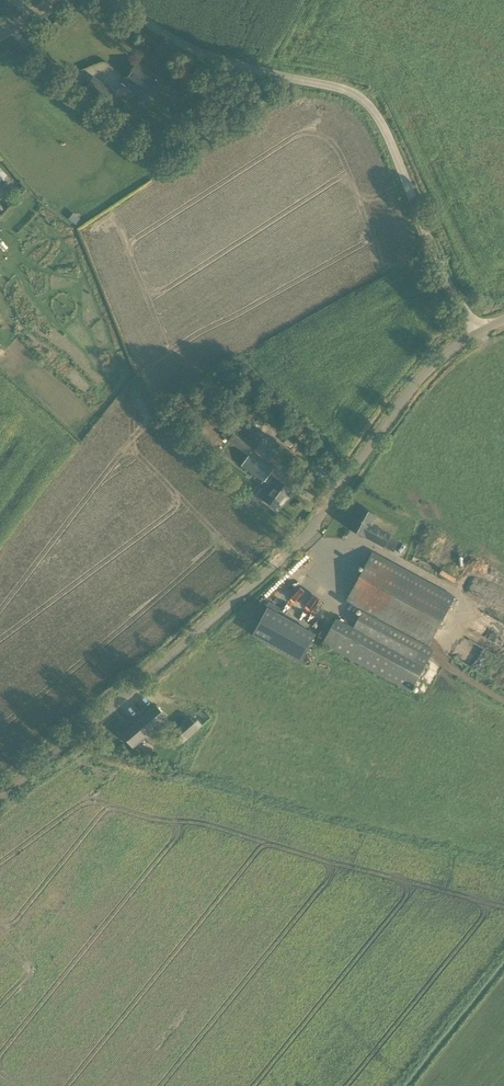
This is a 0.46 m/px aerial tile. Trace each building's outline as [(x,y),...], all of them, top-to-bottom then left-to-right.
[(149,104),(164,83),(137,63),(122,84),(149,104)] [(115,94),(93,77),(84,90),(106,106),(115,94)] [(148,148),(158,142),(152,132),(143,138),(148,148)] [(228,441),(249,457),(260,443),(232,422),(222,436),(228,441)] [(252,454),(243,467),(264,482),(263,483),(271,489),(263,500),(267,502),(275,509),(278,510),(287,498),(292,491),(283,485),(270,475),(274,469),(252,454)] [(377,516),(359,506),(347,528),(365,538),(366,535),(371,538),(370,540),(384,547),(390,535),(372,525),(377,516)] [(455,597),(372,552),(346,601),(362,610),(353,628),(336,619),(322,644),(410,692),(424,667),(434,650),(428,647),(455,597)] [(267,608),(252,636),(300,662),(315,635),(267,608)] [(167,718),(155,705),(121,735),(132,748),(145,737),(151,744),(162,735),(159,733),(165,728),(161,723),(167,718)] [(182,743),(199,729),(190,718),(173,732),(182,743)]
